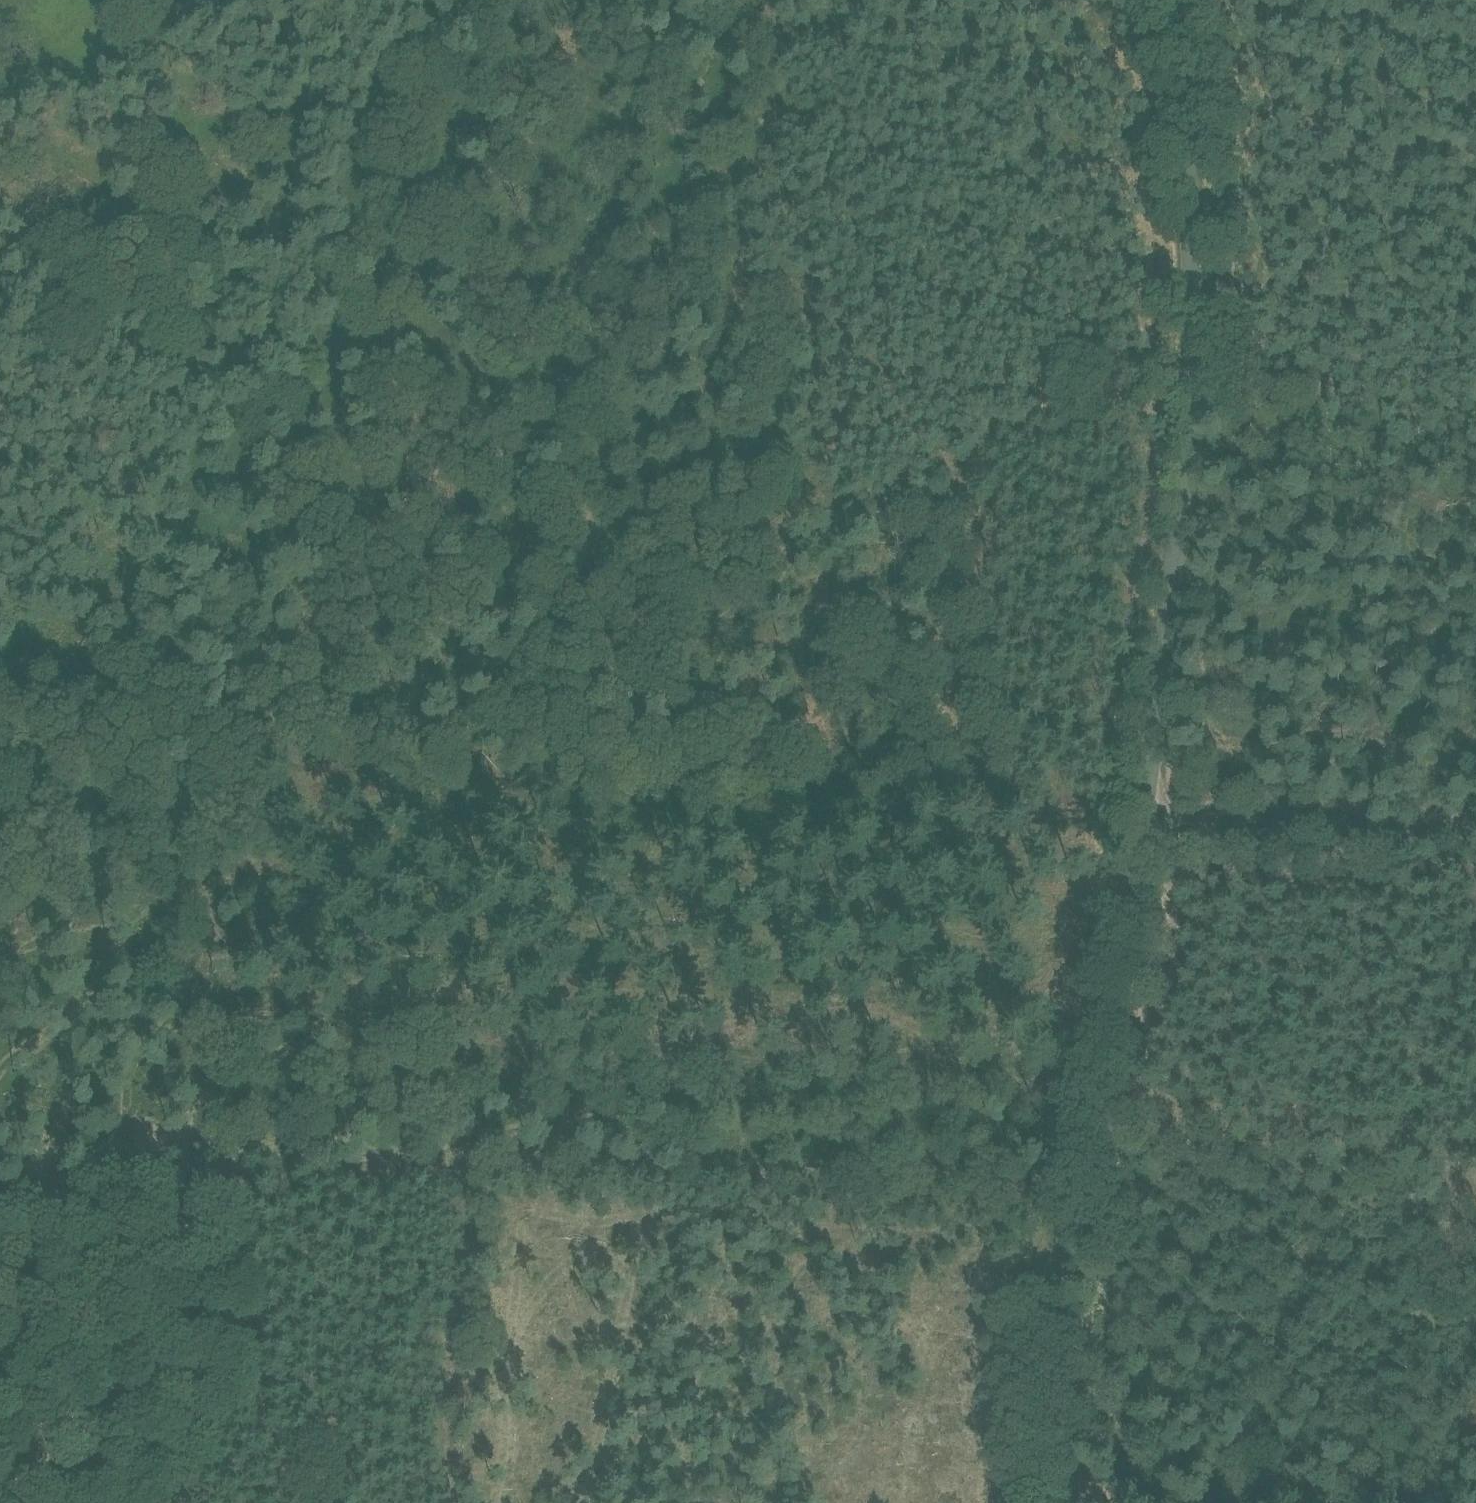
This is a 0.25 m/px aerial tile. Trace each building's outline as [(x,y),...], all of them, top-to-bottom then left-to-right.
[(1156,804),(1168,813),(1179,798),(1167,789),(1156,804)]
